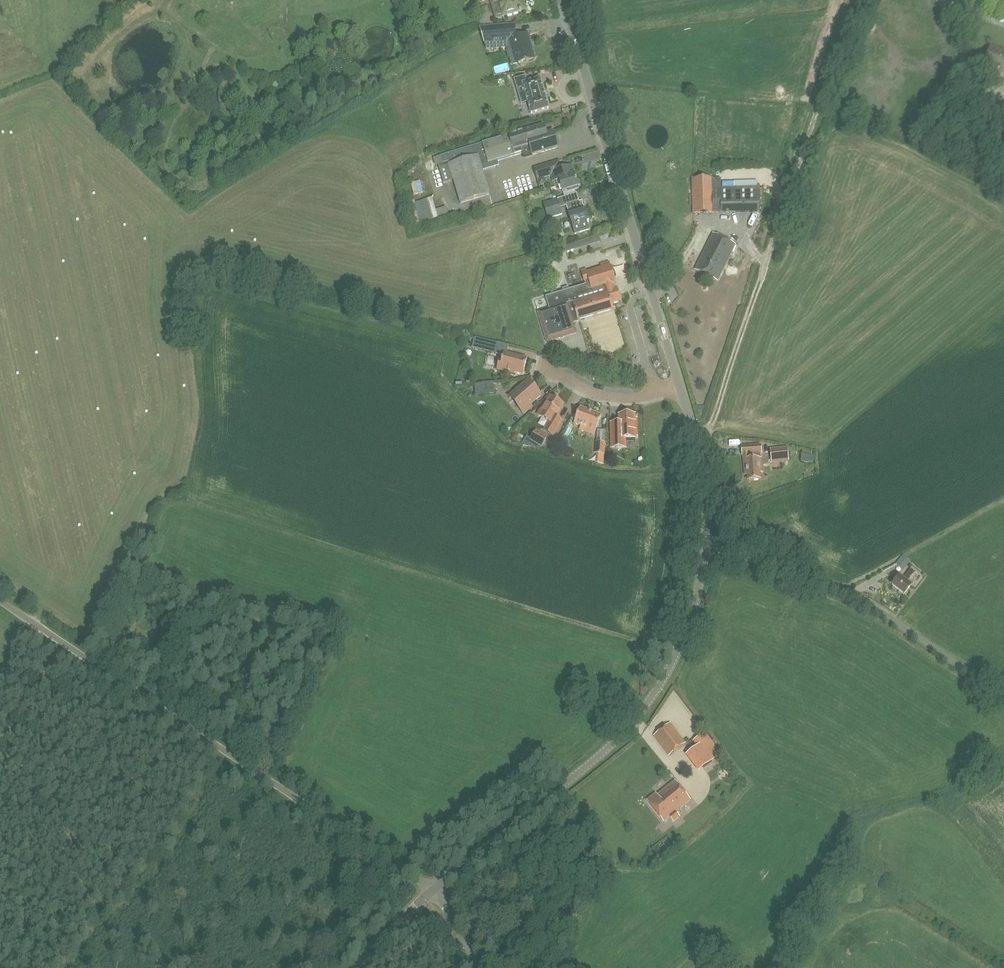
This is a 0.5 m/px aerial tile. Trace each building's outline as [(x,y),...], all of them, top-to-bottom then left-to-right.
[(500,9),(503,8),(505,15),(526,9),(524,0),(498,0),(500,9)] [(528,61),(527,60),(534,58),(527,33),(508,38),(507,34),(506,25),(480,28),(486,49),(507,47),(508,50),(507,51),(509,57),(510,58),(512,64),(519,62),(520,64),(521,66),(526,64),(526,62),(526,61),(528,61)] [(991,47),(985,65),(999,70),(998,72),(1003,73),(1003,51),(991,47)] [(536,83),(534,77),(526,79),(528,85),(532,84),(540,111),(555,106),(547,80),(536,83)] [(521,108),(500,115),(503,123),(524,116),(521,108)] [(464,135),(473,132),(468,121),(460,124),(464,135)] [(544,125),(525,130),(530,147),(532,155),(558,147),(553,132),(546,134),(544,125)] [(523,150),(530,147),(525,130),(446,154),(448,160),(437,164),(444,183),(454,180),(461,203),(490,194),(482,169),(495,167),(498,161),(498,160),(524,152),(523,150)] [(552,175),(553,175),(552,172),(550,164),(534,169),(535,172),(532,173),(534,181),(538,180),(537,179),(552,175)] [(554,180),(559,179),(562,190),(562,191),(568,189),(569,192),(579,189),(578,186),(579,186),(578,186),(580,184),(579,180),(577,180),(575,175),(575,174),(574,174),(571,166),(552,172),(553,175),(552,175),(554,180)] [(721,179),(693,179),(694,213),(760,211),(759,187),(735,188),(734,181),(721,181),(721,179)] [(415,182),(416,195),(427,194),(426,181),(415,182)] [(436,210),(432,198),(420,201),(426,222),(434,220),(434,219),(438,217),(448,214),(446,207),(436,210)] [(563,214),(559,198),(544,203),(548,219),(563,214)] [(583,202),(582,201),(567,206),(567,207),(568,207),(570,214),(570,215),(573,226),(576,234),(589,230),(587,222),(589,221),(586,210),(586,209),(585,209),(583,202)] [(717,280),(729,256),(736,244),(714,233),(696,270),(717,280)] [(574,250),(572,243),(564,245),(566,252),(574,250)] [(579,319),(613,309),(612,303),(621,301),(617,288),(616,288),(615,284),(616,283),(610,262),(601,265),(603,269),(588,273),(587,269),(582,271),(586,285),(563,292),(574,323),(579,321),(579,319)] [(577,333),(574,323),(563,292),(546,297),(549,309),(538,312),(547,341),(577,333)] [(496,351),(498,344),(483,340),(481,347),(496,351)] [(523,375),(527,359),(504,353),(502,359),(500,359),(497,370),(514,375),(515,373),(523,375)] [(532,405),(542,396),(528,379),(508,397),(524,415),(533,407),(532,405)] [(538,415),(549,421),(543,430),(553,436),(556,431),(562,421),(556,417),(563,404),(551,397),(544,408),(543,407),(538,415)] [(602,415),(580,407),(574,423),(575,423),(588,428),(587,432),(594,435),(602,415)] [(620,415),(620,422),(611,422),(612,447),(626,447),(625,438),(635,438),(635,428),(637,426),(637,421),(635,419),(635,415),(620,415)] [(547,437),(536,431),(531,439),(541,446),(547,437)] [(606,442),(596,441),(595,453),(605,454),(606,442)] [(744,454),(745,472),(748,472),(748,480),(760,479),(759,473),(762,472),(761,458),(760,458),(760,453),(762,453),(761,445),(742,446),(743,455),(744,454)] [(787,448),(771,449),(772,461),(788,460),(787,448)] [(806,454),(806,463),(818,463),(819,455),(806,454)] [(904,579),(900,576),(892,585),(904,595),(912,585),(911,585),(918,576),(911,570),(904,579)] [(670,723),(654,736),(669,755),(685,742),(670,723)] [(694,749),(707,765),(722,753),(706,732),(693,741),(697,747),(694,749)] [(675,781),(658,795),(656,793),(647,801),(664,821),(669,816),(674,821),(679,817),(675,811),(690,799),(675,781)] [(566,915),(572,919),(576,912),(571,909),(566,915)]
